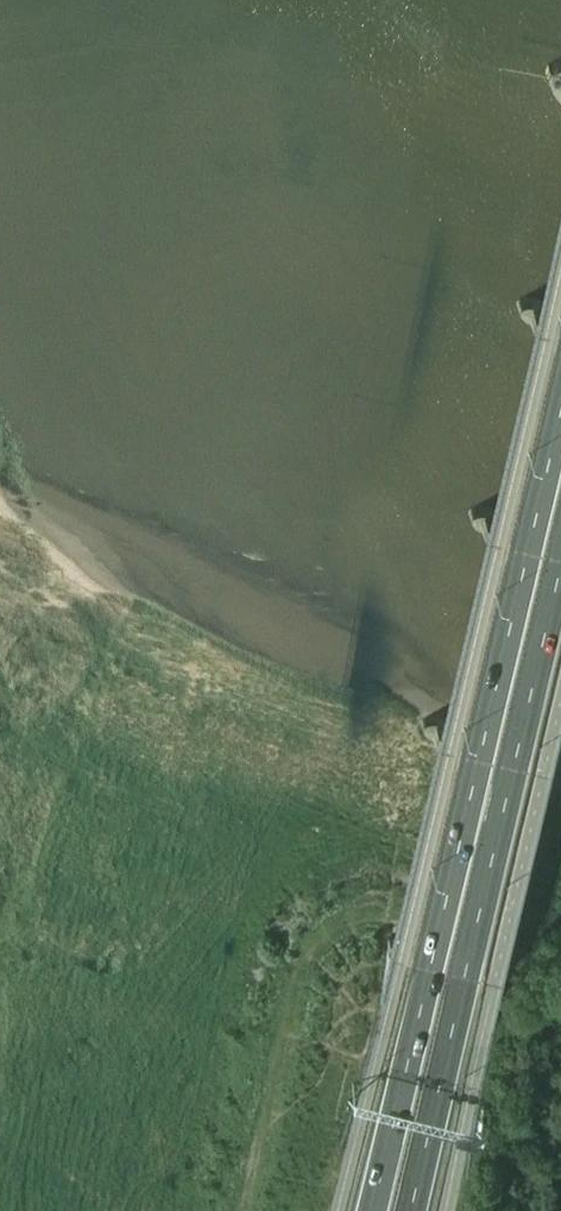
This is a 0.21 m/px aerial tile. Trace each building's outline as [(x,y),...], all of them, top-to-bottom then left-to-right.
[(559,74),(552,84),(551,93),(552,100),(557,107),(560,109),(560,72),(559,74)]
